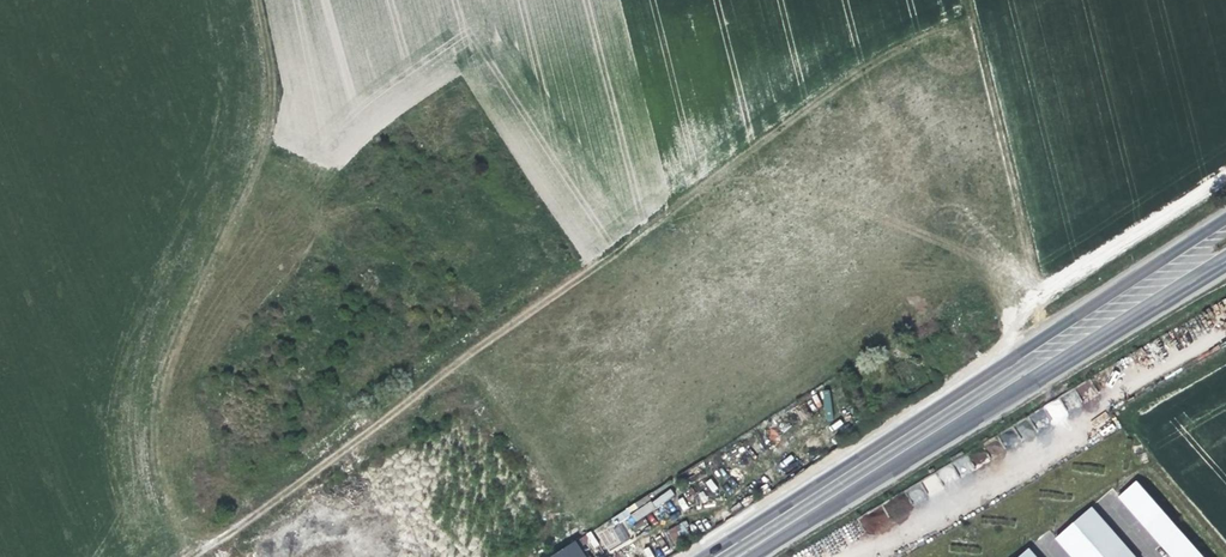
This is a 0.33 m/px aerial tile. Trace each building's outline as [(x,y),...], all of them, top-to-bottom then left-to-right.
[(1078,388),(1084,400),(1095,395),(1089,383),(1078,388)] [(1045,404),(1053,421),(1068,414),(1060,398),(1045,404)] [(975,467),(989,462),(985,450),(970,455),(975,467)] [(922,480),(930,496),(944,490),(936,473),(922,480)] [(1135,481),(1119,495),(1175,556),(1202,556),(1135,481)] [(1090,508),(1057,537),(1075,556),(1133,556),(1090,508)] [(685,522),(667,529),(673,545),(691,538),(685,522)] [(582,538),(554,556),(573,556),(583,551),(586,556),(593,556),(582,538)]
